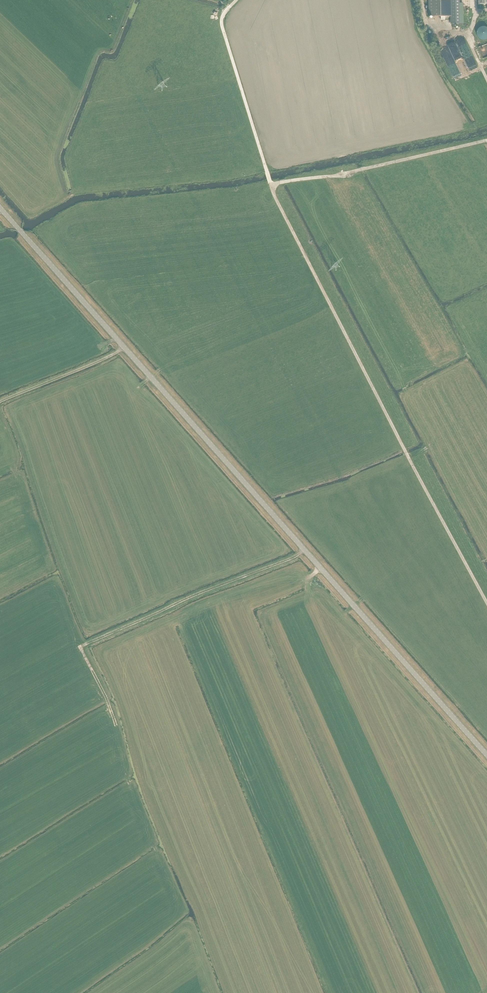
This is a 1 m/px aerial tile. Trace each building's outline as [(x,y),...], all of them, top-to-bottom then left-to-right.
[(424,0),(429,0),(429,17),(440,17),(441,20),(445,20),(445,17),(452,17),(452,0),(424,0)] [(485,40),(486,40),(486,39),(486,28),(486,27),(485,27),(484,27),(483,27),(481,27),(480,27),(479,28),(478,29),(477,30),(477,31),(477,32),(476,33),(477,35),(477,36),(477,37),(478,38),(479,39),(480,39),(481,40),(482,40),(483,40),(485,40)] [(460,74),(477,67),(465,39),(461,41),(463,46),(459,47),(456,41),(440,48),(453,77),(457,76),(455,72),(458,71),(460,74)]
